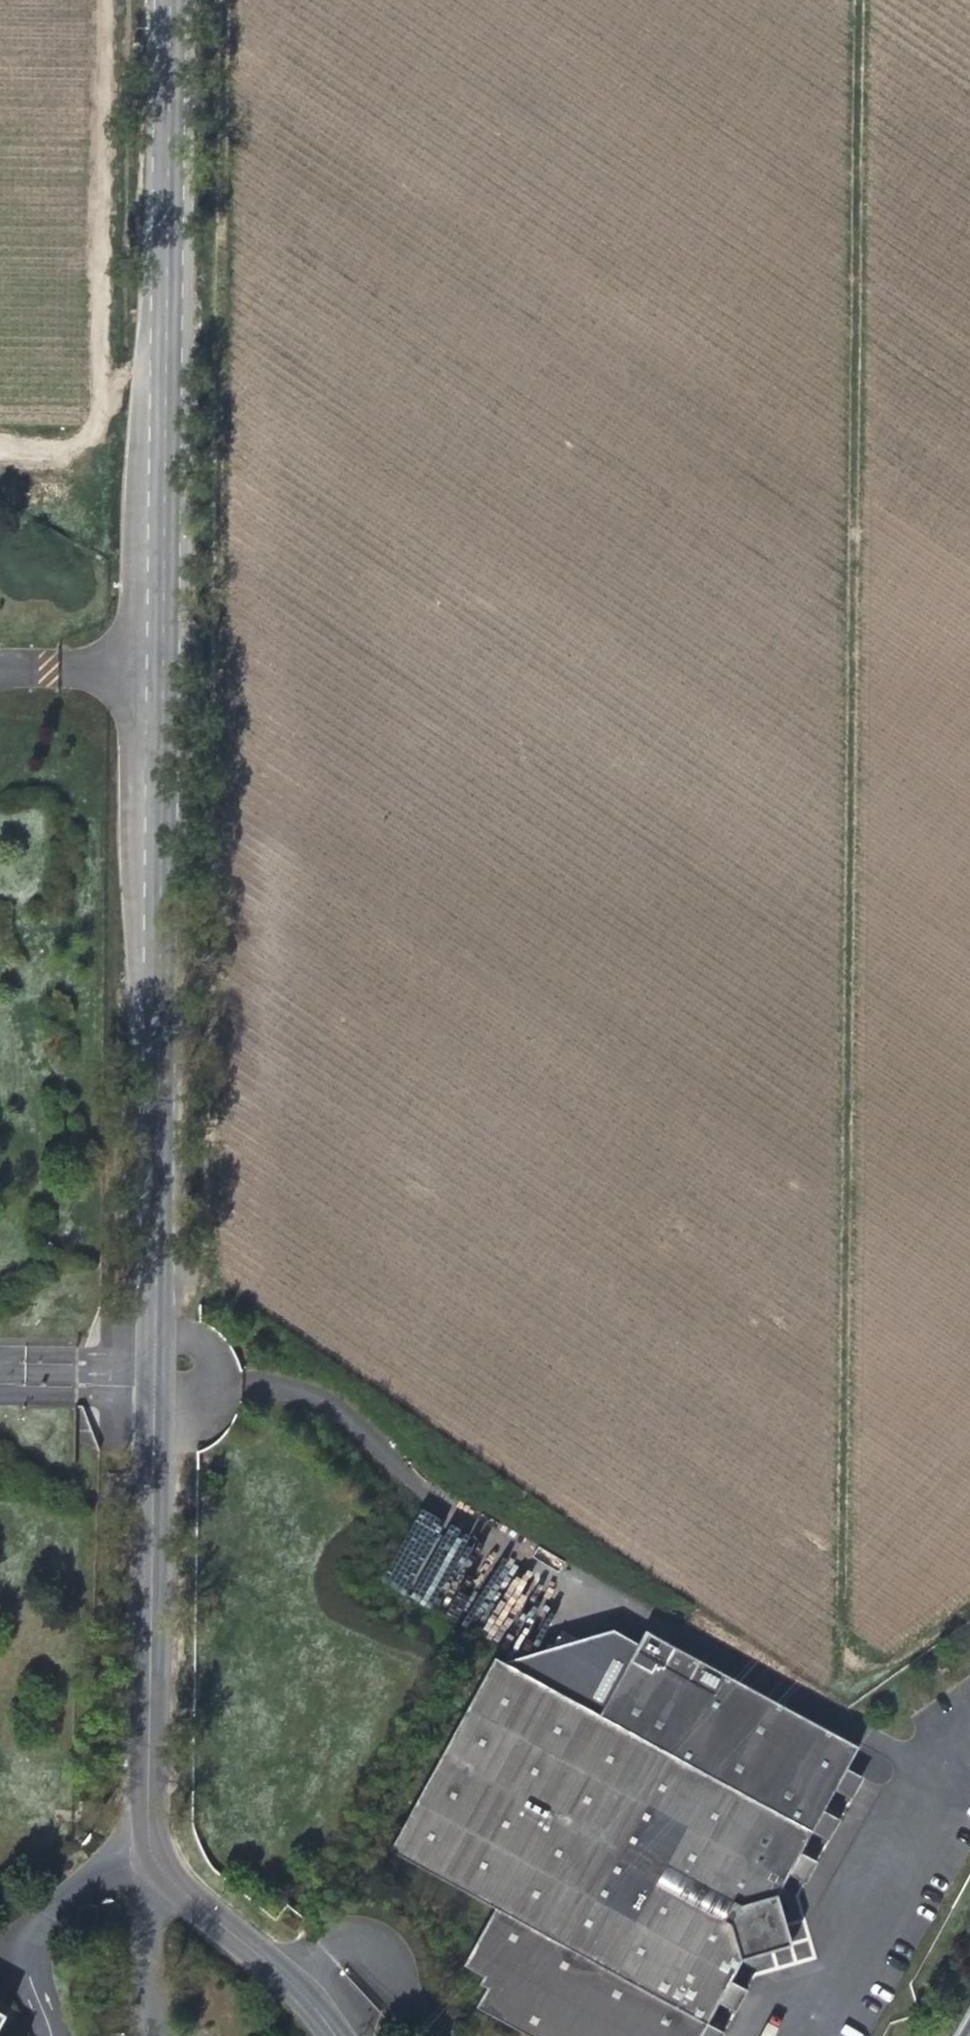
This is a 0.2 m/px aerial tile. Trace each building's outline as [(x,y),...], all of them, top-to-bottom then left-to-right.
[(612,1641),(512,1667),(601,1716),(634,1656),(612,1641)] [(527,2035),(697,2035),(739,1961),(767,1955),(784,1924),(775,1895),(859,1745),(677,1644),(666,1664),(658,1660),(654,1667),(634,1656),(601,1716),(512,1667),(496,1658),(390,1850),(495,1908),(463,1965),(483,1976),(478,1983),(486,1987),(475,2007),(527,2035)]
